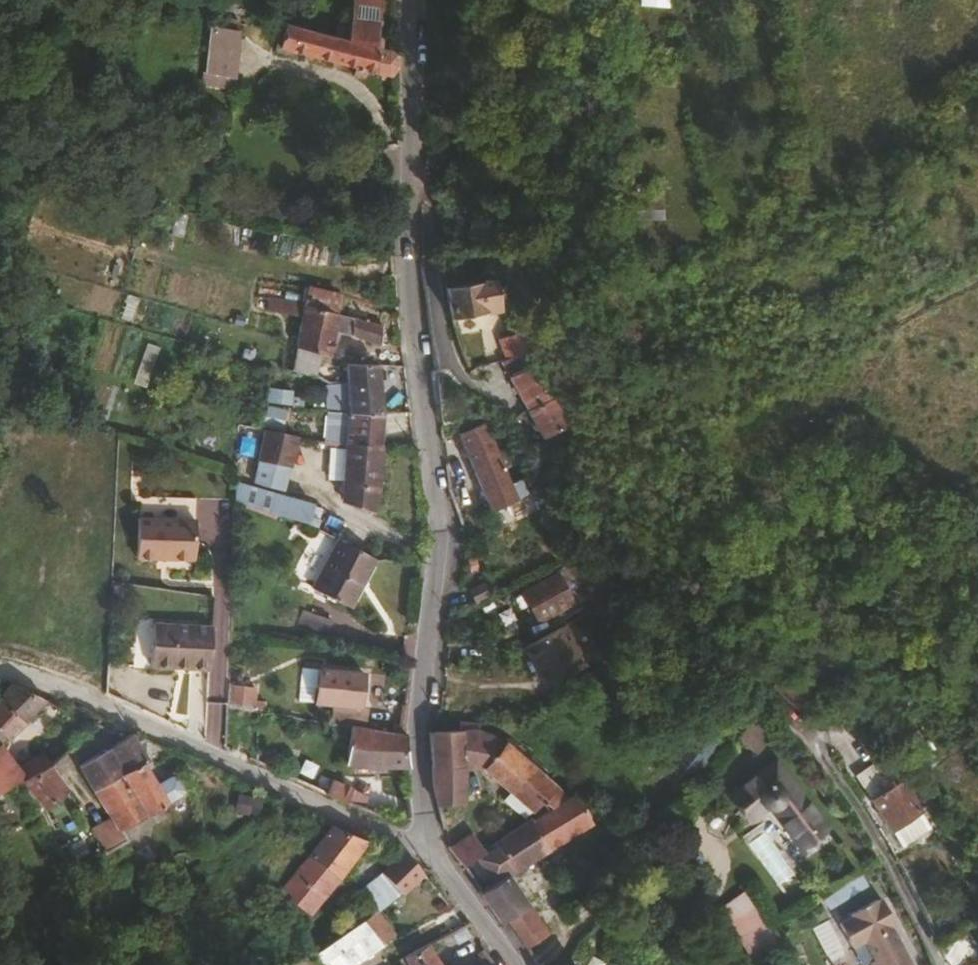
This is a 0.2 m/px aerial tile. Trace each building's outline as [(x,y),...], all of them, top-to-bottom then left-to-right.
[(198,80),(228,82),(232,23),(213,22),(214,4),(237,6),(237,0),(205,0),(198,80)] [(390,0),(351,0),(346,14),(333,11),(328,26),(279,15),(273,39),(395,64),(395,39),(390,39),(390,0)] [(498,316),(493,284),(444,293),(450,325),(498,316)] [(300,314),(302,298),(270,292),(267,309),(300,314)] [(326,361),(333,318),(301,310),(289,377),(314,381),(317,360),(326,361)] [(379,330),(349,323),(348,343),(378,352),(379,330)] [(505,363),(527,354),(515,338),(500,342),(505,363)] [(532,353),(527,354),(505,363),(499,365),(527,415),(553,402),(535,369),(538,367),(532,353)] [(345,415),(379,417),(376,373),(345,373),(345,386),(345,415)] [(265,426),(288,427),(290,388),(267,387),(265,426)] [(553,402),(527,415),(543,444),(582,425),(568,398),(553,402)] [(377,437),(379,417),(345,415),(343,451),(376,453),(381,454),(382,437),(377,437)] [(290,442),(259,437),(250,486),(280,494),(290,442)] [(511,491),(492,442),(463,452),(492,517),(529,502),(523,487),(511,491)] [(376,453),(343,451),(340,504),(370,515),(376,453)] [(277,501),(233,491),(233,493),(232,508),(270,515),(313,531),(317,524),(311,522),(314,515),(277,501)] [(136,525),(135,565),(191,565),(192,526),(136,525)] [(333,538),(323,553),(338,561),(364,574),(371,564),(337,540),(333,538)] [(342,608),(364,574),(338,561),(323,553),(303,586),(342,608)] [(597,610),(616,600),(584,561),(580,563),(570,572),(584,596),(597,610)] [(584,596),(570,572),(568,570),(523,598),(537,623),(584,596)] [(468,594),(474,606),(487,600),(482,588),(468,594)] [(630,616),(616,600),(597,610),(615,629),(630,616)] [(294,607),(287,623),(316,635),(322,619),(294,607)] [(206,675),(209,632),(152,630),(150,673),(206,675)] [(580,669),(558,632),(522,652),(542,690),(580,669)] [(295,708),(311,709),(313,676),(297,675),(295,708)] [(329,711),(357,714),(360,680),(313,676),(311,709),(329,711)] [(25,787),(1,755),(43,705),(9,690),(0,701),(0,803),(25,787)] [(253,696),(224,692),(223,712),(253,716),(253,696)] [(773,723),(756,708),(740,727),(756,742),(773,723)] [(348,732),(361,734),(364,714),(357,714),(329,711),(327,728),(348,732)] [(689,785),(725,743),(701,723),(666,765),(689,785)] [(543,804),(549,809),(551,810),(568,799),(506,748),(478,733),(478,727),(458,726),(457,736),(427,737),(429,781),(436,810),(460,808),(464,772),(481,770),(532,814),(543,804)] [(361,734),(348,732),(343,767),(360,772),(405,772),(407,772),(405,741),(399,740),(361,734)] [(92,795),(92,796),(105,818),(116,837),(119,836),(179,799),(168,782),(154,790),(141,770),(168,756),(165,755),(140,743),(132,747),(128,741),(121,745),(78,771),(91,794),(92,795)] [(736,786),(752,808),(773,794),(801,834),(823,819),(779,756),(736,786)] [(49,771),(25,787),(41,814),(65,798),(49,771)] [(917,808),(897,780),(867,803),(888,830),(917,808)] [(330,785),(324,801),(345,810),(351,794),(330,785)] [(573,795),(568,799),(551,810),(549,809),(541,815),(530,822),(549,851),(591,824),(573,795)] [(828,826),(823,819),(801,834),(806,841),(828,826)] [(494,848),(484,855),(485,856),(461,871),(479,893),(505,876),(506,878),(549,851),(530,822),(493,846),(494,848)] [(743,840),(780,881),(793,869),(756,828),(743,840)] [(308,918),(366,846),(331,830),(278,895),(308,918)] [(447,854),(461,871),(485,856),(484,855),(470,839),(447,854)] [(383,881),(400,898),(422,882),(409,865),(398,860),(383,881)] [(527,908),(506,878),(505,876),(479,893),(476,895),(497,927),(504,923),(527,908)] [(400,898),(383,881),(354,903),(369,921),(372,919),(400,898)] [(837,928),(849,952),(862,945),(871,964),(870,964),(906,964),(889,932),(893,929),(881,905),(877,907),(875,905),(848,918),(849,921),(837,928)] [(372,919),(369,921),(362,926),(361,924),(315,960),(319,964),(358,964),(391,941),(372,919)] [(424,949),(401,962),(402,964),(432,964),(424,949)] [(481,955),(474,958),(479,964),(488,964),(481,955)] [(970,956),(954,964),(974,964),(970,956)]
